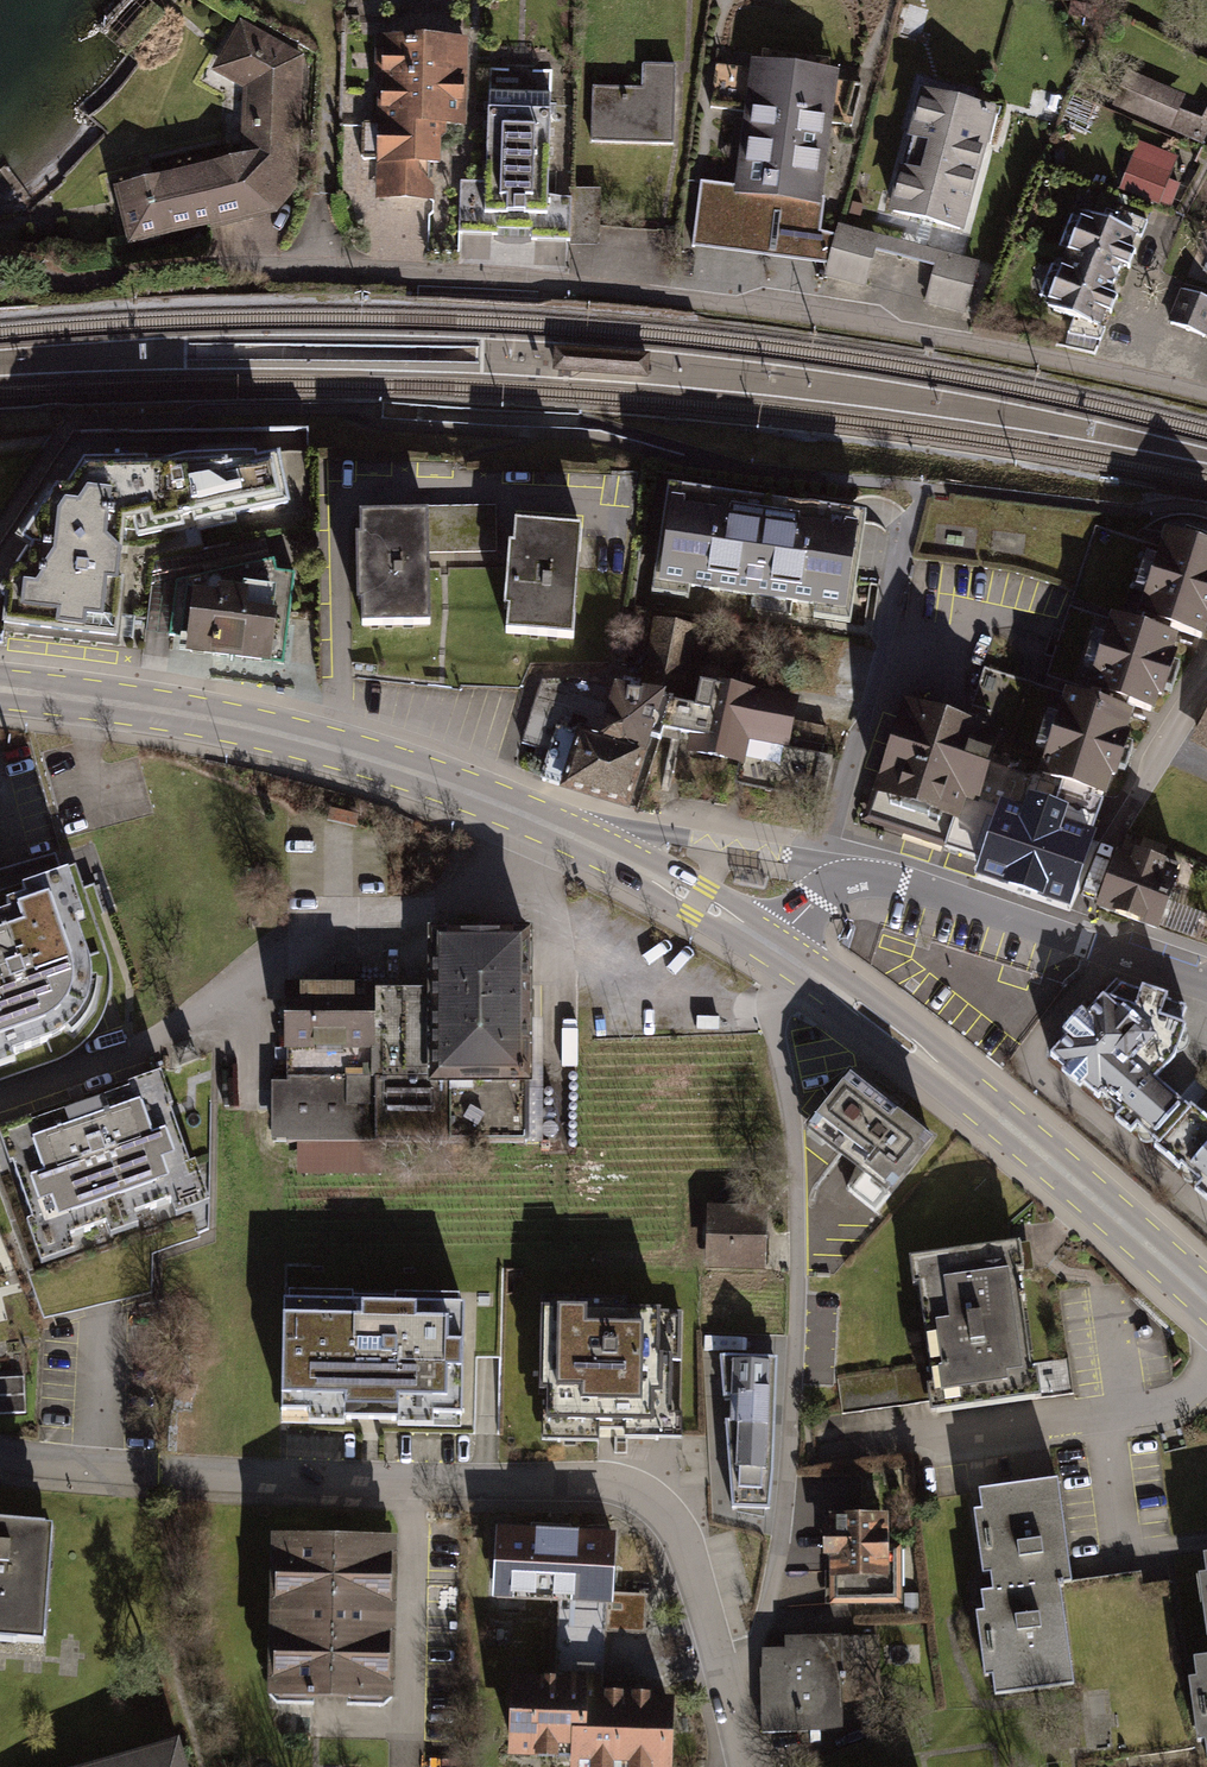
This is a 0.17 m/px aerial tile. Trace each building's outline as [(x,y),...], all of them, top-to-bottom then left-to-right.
[(103,35),(128,54),(153,21),(128,2),(103,35)] [(239,92),(236,162),(106,193),(120,248),(273,211),(291,179),(296,60),(236,28),(210,76),(239,92)] [(431,205),(432,134),(456,134),(456,44),(372,44),(370,204),(431,205)] [(669,147),(669,72),(640,72),(640,96),(587,96),(588,147),(669,147)] [(830,82),(746,72),(731,206),(815,215),(830,82)] [(1182,101),(1139,83),(1125,117),(1168,135),(1182,101)] [(546,100),(482,99),(482,189),(455,189),(454,239),(567,240),(567,205),(546,205),(546,100)] [(995,120),(917,100),(886,220),(964,240),(995,120)] [(1132,146),(1115,185),(1160,204),(1177,165),(1132,146)] [(1058,265),(1117,289),(1136,243),(1077,219),(1058,265)] [(876,245),(839,235),(828,280),(865,290),(876,245)] [(972,270),(935,260),(923,305),(960,315),(972,270)] [(1039,311),(1098,335),(1117,289),(1058,265),(1039,311)] [(1178,300),(1167,328),(1204,343),(1206,336),(1206,312),(1178,300)] [(648,354),(555,347),(553,368),(646,376),(648,354)] [(0,621),(0,634),(111,652),(128,547),(277,513),(265,475),(80,476),(0,621)] [(903,518),(655,482),(635,598),(872,657),(903,518)] [(430,510),(430,549),(497,549),(497,510),(430,510)] [(427,519),(359,520),(360,627),(429,626),(427,519)] [(586,533),(511,527),(502,637),(577,644),(586,533)] [(1162,536),(1138,615),(1204,635),(1206,626),(1206,550),(1162,536)] [(243,595),(187,587),(177,639),(155,638),(148,668),(227,670),(238,617),(243,595)] [(227,670),(272,676),(279,624),(238,617),(227,670)] [(1178,640),(1114,621),(1092,694),(1155,713),(1178,640)] [(695,643),(651,633),(636,700),(680,710),(695,643)] [(522,748),(552,758),(541,792),(618,818),(623,803),(635,808),(665,716),(576,687),(541,690),(522,748)] [(792,709),(691,688),(676,764),(735,776),(732,792),(821,810),(832,756),(784,746),(792,709)] [(1132,721),(1065,701),(1040,782),(1107,802),(1132,721)] [(1183,740),(1206,754),(1206,701),(1183,740)] [(984,735),(903,708),(868,813),(948,840),(984,735)] [(1080,850),(1003,824),(985,877),(981,887),(1059,914),(1080,850)] [(1155,936),(1171,864),(1115,850),(1098,918),(1155,936)] [(0,896),(0,1072),(88,1041),(99,1003),(102,966),(92,922),(66,871),(0,896)] [(276,1139),(526,1141),(527,938),(424,938),(423,983),(277,982),(276,1139)] [(1173,1169),(1206,1131),(1153,1081),(1167,1066),(1185,1009),(1122,986),(1056,1064),(1173,1169)] [(853,1086),(838,1075),(798,1127),(864,1177),(854,1190),(879,1209),(929,1144),(853,1086)] [(162,1083),(2,1140),(45,1261),(205,1204),(162,1083)] [(1206,1131),(1173,1169),(1206,1198),(1206,1131)] [(704,1207),(704,1262),(764,1263),(764,1208),(704,1207)] [(1012,1244),(898,1260),(918,1407),(1032,1391),(1012,1244)] [(666,1299),(528,1298),(526,1432),(665,1434),(666,1299)] [(279,1421),(457,1423),(459,1310),(280,1307),(279,1421)] [(468,1426),(501,1427),(502,1356),(469,1355),(468,1426)] [(0,1379),(0,1415),(26,1413),(23,1378),(0,1379)] [(753,1517),(750,1424),(755,1424),(754,1391),(725,1392),(726,1424),(720,1425),(724,1518),(753,1517)] [(971,1494),(983,1586),(1053,1576),(1065,1575),(1053,1483),(971,1494)] [(823,1513),(826,1605),(895,1602),(893,1546),(882,1547),(881,1511),(823,1513)] [(0,1522),(0,1638),(33,1640),(41,1525),(0,1522)] [(389,1542),(266,1541),(264,1703),(388,1704),(389,1542)] [(1206,1650),(1206,1551),(1189,1554),(1202,1650),(1206,1650)] [(1053,1576),(983,1586),(973,1587),(987,1691),(1067,1680),(1053,1576)] [(610,1609),(558,1608),(558,1672),(610,1672),(610,1609)] [(756,1652),(758,1733),(838,1731),(835,1637),(782,1638),(782,1651),(756,1652)] [(1202,1650),(1180,1653),(1195,1761),(1206,1759),(1206,1650),(1202,1650)] [(506,1752),(565,1753),(564,1766),(659,1766),(660,1695),(593,1694),(593,1674),(507,1674),(506,1752)] [(98,1766),(178,1766),(173,1748),(98,1766)]
